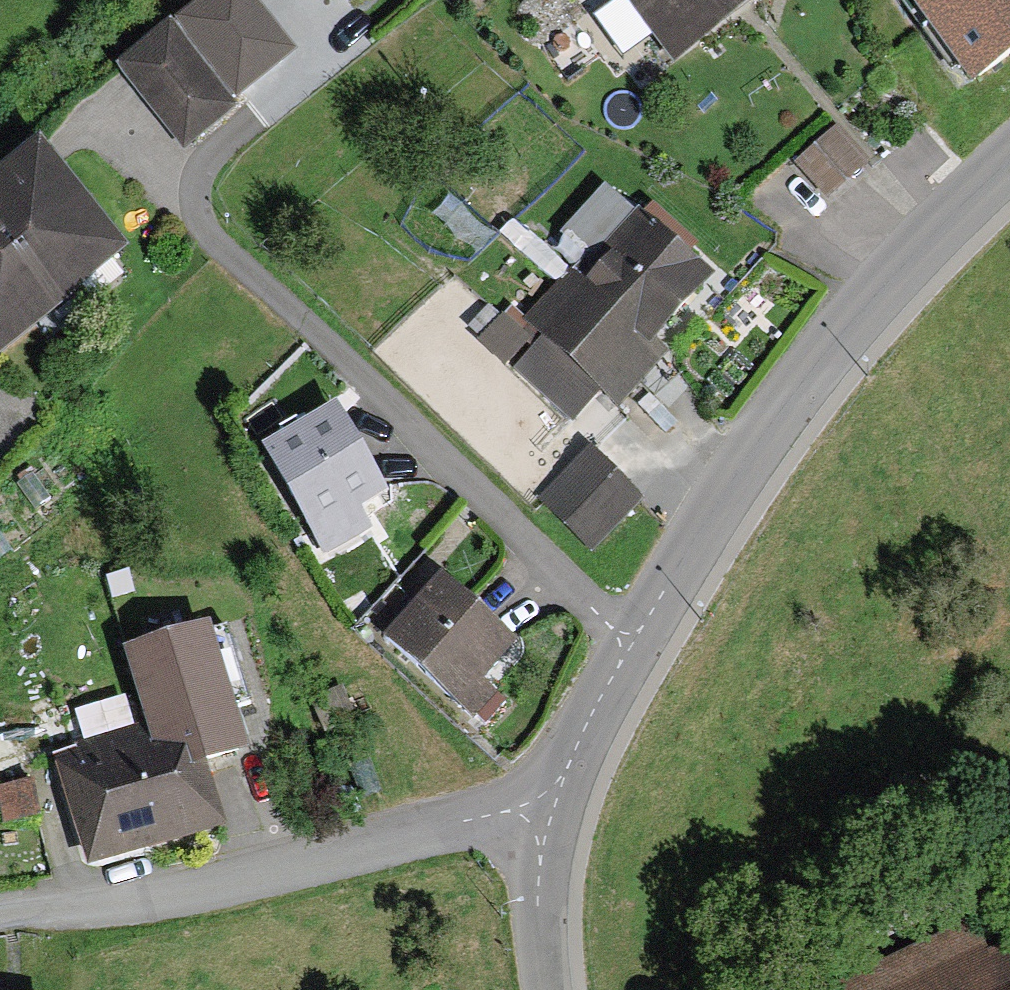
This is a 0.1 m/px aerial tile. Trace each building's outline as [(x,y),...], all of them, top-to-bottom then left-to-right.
[(176,23),(238,100),(298,52),(256,0),(205,0),(176,23)] [(674,64),(765,0),(628,0),(674,64)] [(987,92),(1009,76),(1009,0),(919,0),(987,92)] [(116,69),(184,153),(239,109),(171,25),(116,69)] [(860,163),(835,129),(793,159),(818,194),(860,163)] [(128,253),(40,143),(0,175),(0,356),(128,253)] [(656,346),(714,282),(638,212),(591,263),(585,258),(526,321),(546,339),(517,370),(575,424),(602,395),(619,411),(668,358),(656,346)] [(337,405),(261,448),(325,560),(374,533),(363,514),(390,498),(337,405)] [(592,554),(645,502),(591,447),(538,499),(592,554)] [(442,577),(384,639),(473,722),(498,695),(485,684),(518,648),(442,577)] [(50,759),(86,875),(226,832),(207,771),(253,757),(238,710),(253,706),(229,628),(214,633),(212,626),(124,653),(147,729),(77,750),(50,759)] [(358,721),(343,686),(310,700),(324,735),(358,721)] [(50,759),(77,750),(58,692),(0,710),(0,775),(50,759)] [(34,781),(0,788),(0,802),(5,824),(41,817),(34,781)] [(990,959),(973,924),(833,989),(1009,989),(1009,949),(990,959)]
